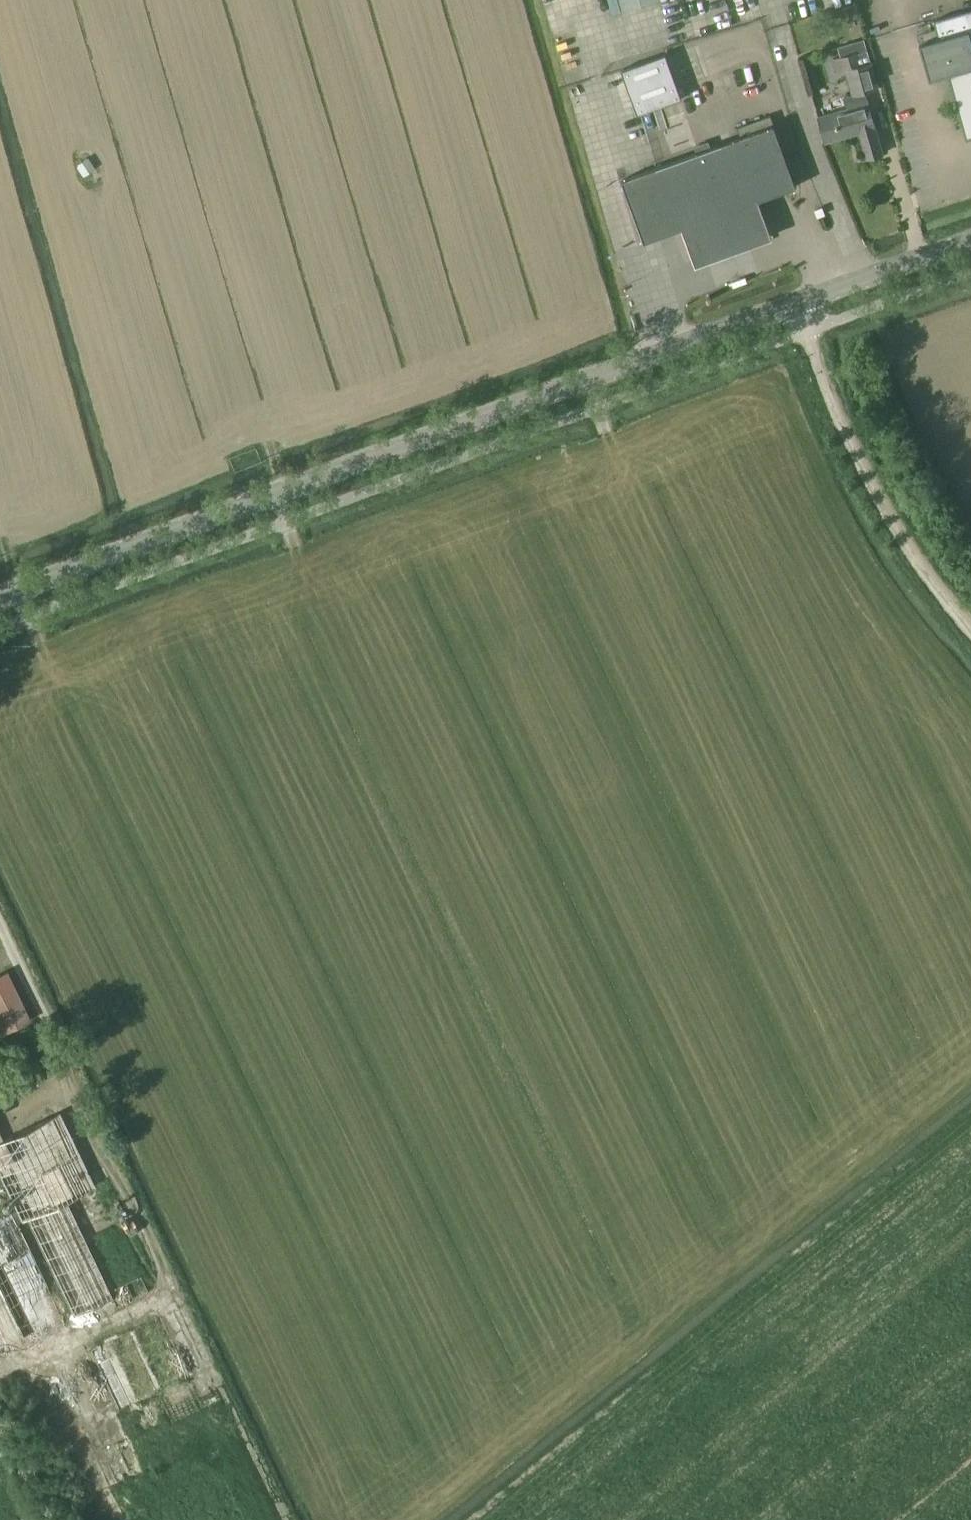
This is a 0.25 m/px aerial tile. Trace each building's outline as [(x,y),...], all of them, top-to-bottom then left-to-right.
[(935,20),(939,36),(920,42),(928,68),(947,63),(961,112),(962,112),(966,125),(967,126),(970,124),(970,10),(935,20)] [(846,72),(852,94),(843,97),(847,109),(819,116),(826,141),(860,132),(867,158),(883,154),(869,102),(866,92),(880,88),(872,61),(871,61),(868,50),(867,50),(864,39),(838,46),(841,56),(832,58),(836,74),(846,72)] [(666,53),(629,67),(621,69),(638,114),(683,98),(666,53)] [(738,127),(741,136),(623,180),(645,241),(685,227),(760,199),(797,186),(774,124),(772,115),(738,127)] [(760,199),(685,227),(699,264),(773,237),(760,199)] [(0,984),(0,1022),(4,1031),(30,1019),(10,979),(0,984)] [(85,1347),(116,1410),(180,1379),(150,1316),(85,1347)]
